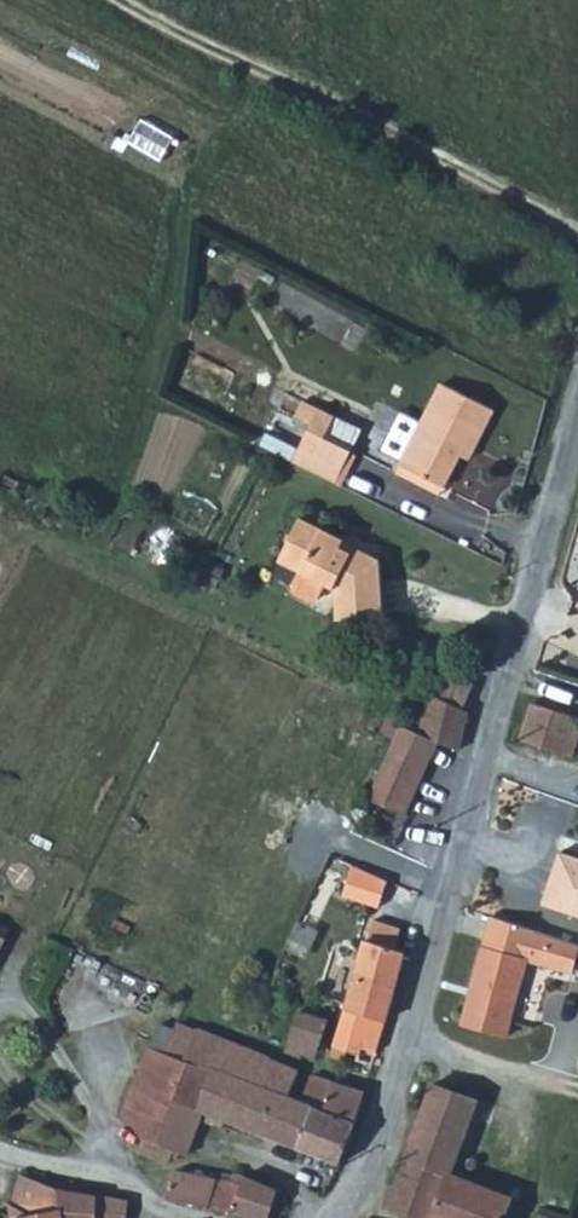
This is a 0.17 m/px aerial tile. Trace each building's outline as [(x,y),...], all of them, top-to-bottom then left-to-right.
[(167,162),(178,139),(147,124),(136,146),(167,162)] [(446,487),(462,456),(468,444),(477,448),(495,410),(443,384),(423,425),(403,467),(446,487)] [(323,411),(297,464),(340,485),(357,453),(329,439),(339,418),(323,411)] [(468,444),(462,456),(471,461),(477,448),(468,444)] [(192,496),(179,520),(211,536),(223,511),(192,496)] [(304,518),(283,561),(305,571),(298,586),(300,594),(316,602),(324,599),(331,585),(338,588),(342,620),(386,616),(379,559),(368,555),(357,555),(345,548),(348,540),(304,518)] [(449,703),(465,709),(470,711),(476,689),(473,688),(473,687),(439,670),(432,689),(429,694),(449,703)] [(449,703),(429,694),(419,732),(438,740),(459,751),(470,711),(465,709),(449,703)] [(573,758),(577,742),(577,718),(534,703),(522,741),(573,758)] [(403,724),(366,797),(401,814),(438,740),(419,732),(403,724)] [(563,853),(547,909),(577,918),(577,857),(563,853)] [(567,967),(565,969),(572,971),(577,948),(491,920),(488,937),(523,948),(566,963),(567,967)] [(372,921),(345,1009),(386,1021),(399,971),(403,954),(393,951),(399,930),(372,921)] [(526,959),(565,969),(567,967),(566,963),(523,948),(488,937),(466,1024),(507,1035),(526,959)] [(386,1021),(345,1009),(332,1055),(345,1061),(348,1050),(358,1054),(357,1060),(373,1065),(386,1021)] [(299,1011),(287,1051),(303,1057),(305,1052),(317,1055),(328,1020),(299,1011)] [(198,1028),(185,1061),(257,1087),(240,1127),(289,1146),(305,1103),(291,1098),(301,1070),(269,1058),(269,1055),(198,1028)] [(144,1071),(159,1050),(151,1049),(143,1071),(144,1071)] [(134,1088),(128,1105),(125,1112),(147,1141),(176,1151),(188,1156),(190,1154),(206,1114),(240,1127),(257,1087),(185,1061),(171,1055),(159,1050),(144,1071),(134,1088)] [(315,1075),(305,1103),(318,1108),(303,1151),(340,1165),(351,1134),(363,1100),(365,1093),(315,1075)] [(433,1085),(413,1138),(458,1154),(477,1102),(433,1085)] [(318,1108),(305,1103),(289,1146),(303,1151),(318,1108)] [(413,1138),(407,1156),(452,1171),(458,1154),(413,1138)] [(147,1141),(142,1153),(158,1159),(171,1167),(176,1151),(147,1141)] [(414,1217),(506,1217),(514,1197),(452,1175),(452,1171),(407,1156),(388,1208),(414,1217)] [(178,1170),(169,1197),(217,1208),(234,1212),(243,1182),(178,1170)] [(234,1212),(261,1217),(286,1217),(291,1201),(278,1189),(246,1175),(243,1182),(234,1212)] [(21,1176),(11,1204),(11,1206),(30,1216),(30,1217),(68,1217),(59,1188),(46,1185),(21,1176)] [(59,1188),(68,1217),(129,1217),(131,1200),(94,1195),(59,1188)]
